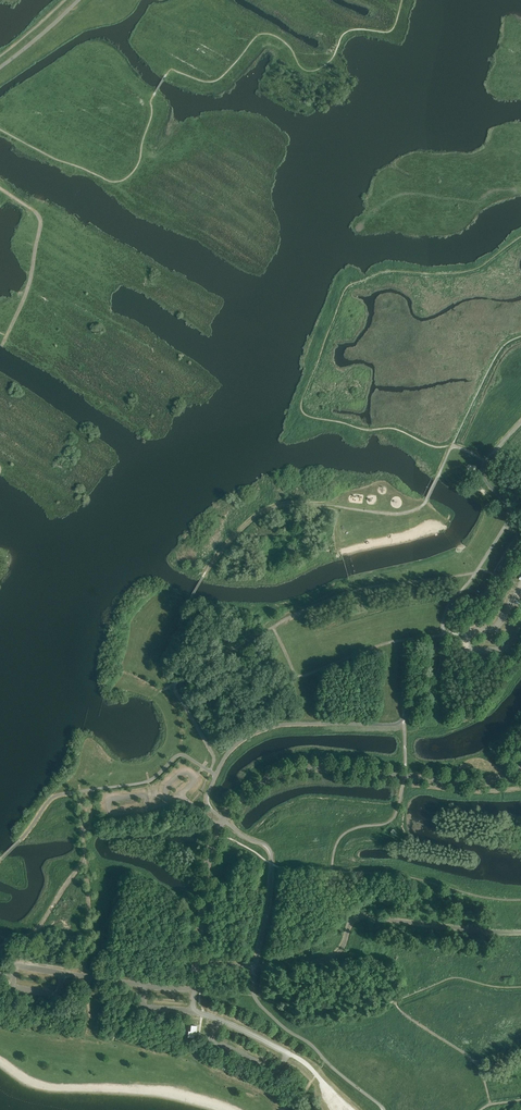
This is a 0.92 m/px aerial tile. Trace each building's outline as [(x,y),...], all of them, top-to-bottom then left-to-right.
[(189,1031),(188,1037),(194,1038),(194,1032),(196,1032),(197,1026),(191,1026),(190,1032),(189,1031)]
